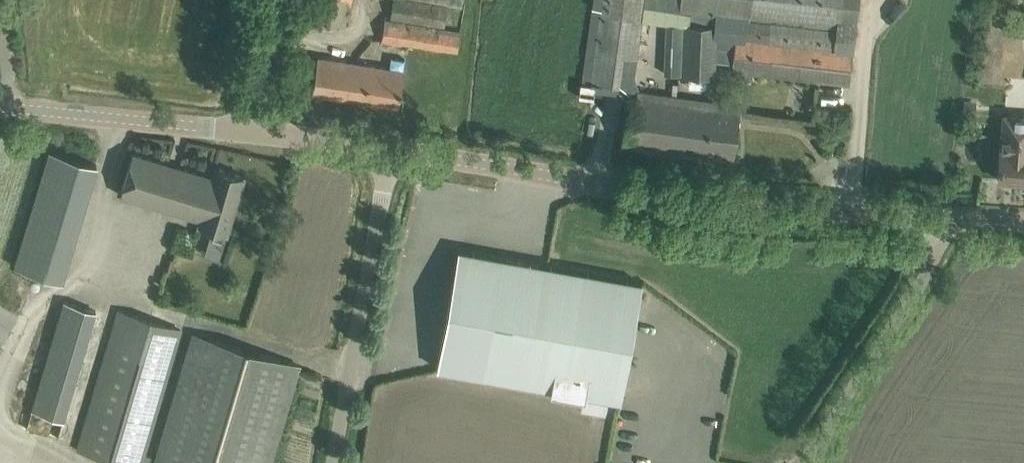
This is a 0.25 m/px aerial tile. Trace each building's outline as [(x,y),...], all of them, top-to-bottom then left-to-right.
[(332,22),(343,26),(351,0),(318,0),(313,16),(332,22)] [(405,0),(392,0),(390,17),(444,25),(446,6),(405,0)] [(592,82),(618,86),(622,55),(637,57),(644,0),(594,0),(594,1),(602,2),(592,82)] [(655,3),(674,13),(686,14),(681,76),(715,77),(715,62),(733,64),(732,71),(851,84),(860,0),(655,0),(655,3)] [(444,29),(385,19),(381,39),(457,51),(460,31),(444,29)] [(404,70),(337,59),(317,56),(312,93),(398,106),(404,70)] [(1001,85),(999,111),(1023,112),(1023,87),(1001,85)] [(630,95),(626,124),(624,144),(732,158),(738,110),(715,107),(716,102),(700,100),(699,105),(630,95)] [(999,159),(998,179),(1023,180),(1023,117),(1004,115),(1002,149),(1000,149),(999,159)] [(15,265),(63,279),(96,163),(48,149),(15,265)] [(213,176),(132,152),(120,194),(200,218),(198,225),(227,233),(244,175),(216,166),(213,176)] [(642,282),(458,249),(437,367),(620,400),(642,282)] [(32,410),(63,419),(96,310),(64,301),(32,410)] [(122,462),(142,462),(181,330),(118,311),(77,450),(122,462)] [(300,365),(193,333),(154,462),(270,462),(300,365)]
